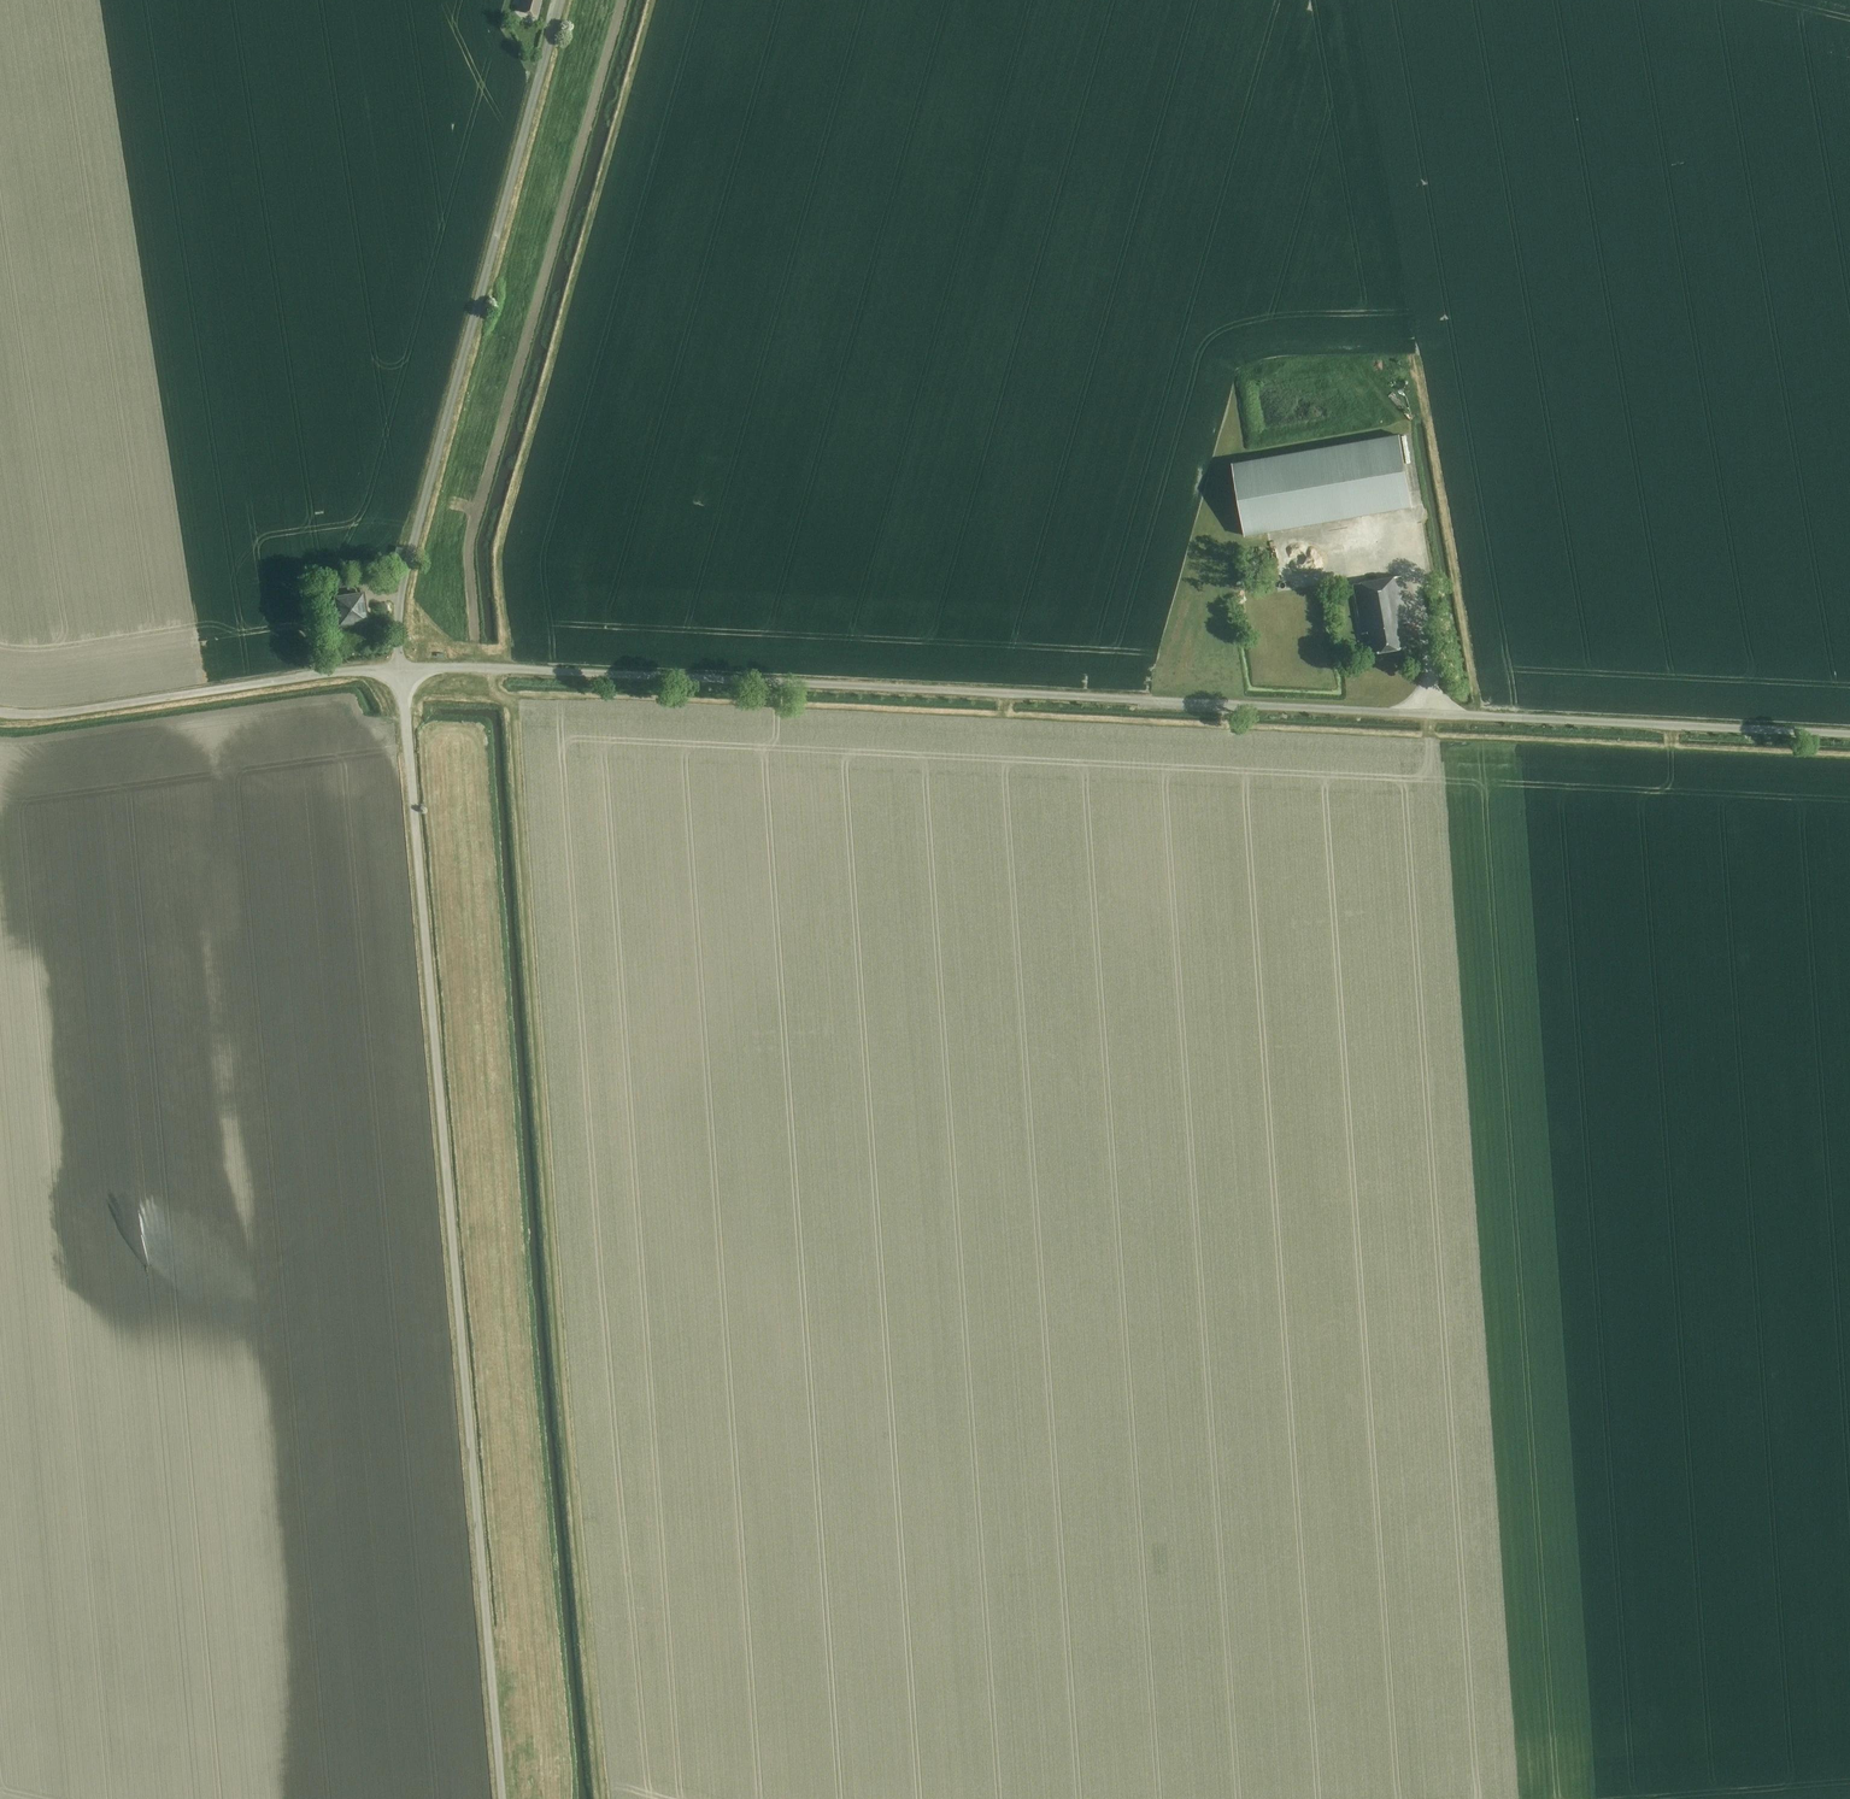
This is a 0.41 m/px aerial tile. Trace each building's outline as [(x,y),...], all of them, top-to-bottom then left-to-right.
[(518,12),(534,17),(538,0),(522,0),(518,12)] [(1231,466),(1244,539),(1412,509),(1399,436),(1231,466)] [(401,556),(403,548),(397,546),(395,554),(401,556)] [(1401,623),(1410,622),(1402,576),(1378,580),(1378,577),(1373,578),(1372,581),(1353,585),(1362,633),(1368,632),(1372,654),(1406,648),(1401,623)] [(337,623),(365,619),(361,592),(332,597),(337,623)]
